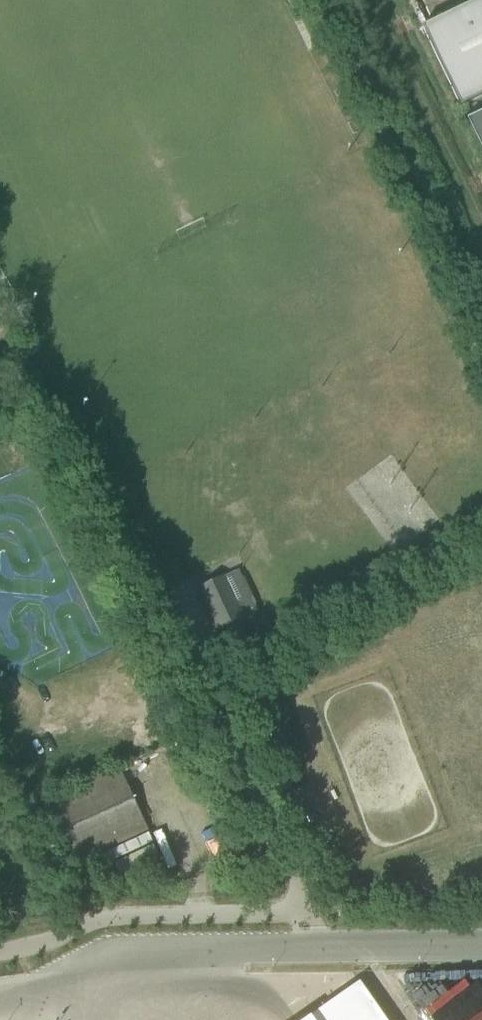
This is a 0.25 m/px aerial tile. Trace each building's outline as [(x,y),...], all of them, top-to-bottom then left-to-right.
[(421,26),(460,106),(481,96),(481,0),(476,0),(421,26)] [(464,115),(481,153),(481,106),(464,115)] [(198,587),(219,633),(244,621),(243,620),(258,613),(238,570),(223,577),(223,576),(198,587)] [(45,801),(75,864),(148,829),(119,766),(45,801)] [(291,791),(306,821),(323,813),(308,783),(291,791)] [(304,1019),(386,1019),(359,982),(304,1019)] [(422,1019),(481,1019),(481,997),(470,1004),(461,991),(446,1001),(440,992),(422,1003),(428,1012),(420,1017),(422,1019)]
